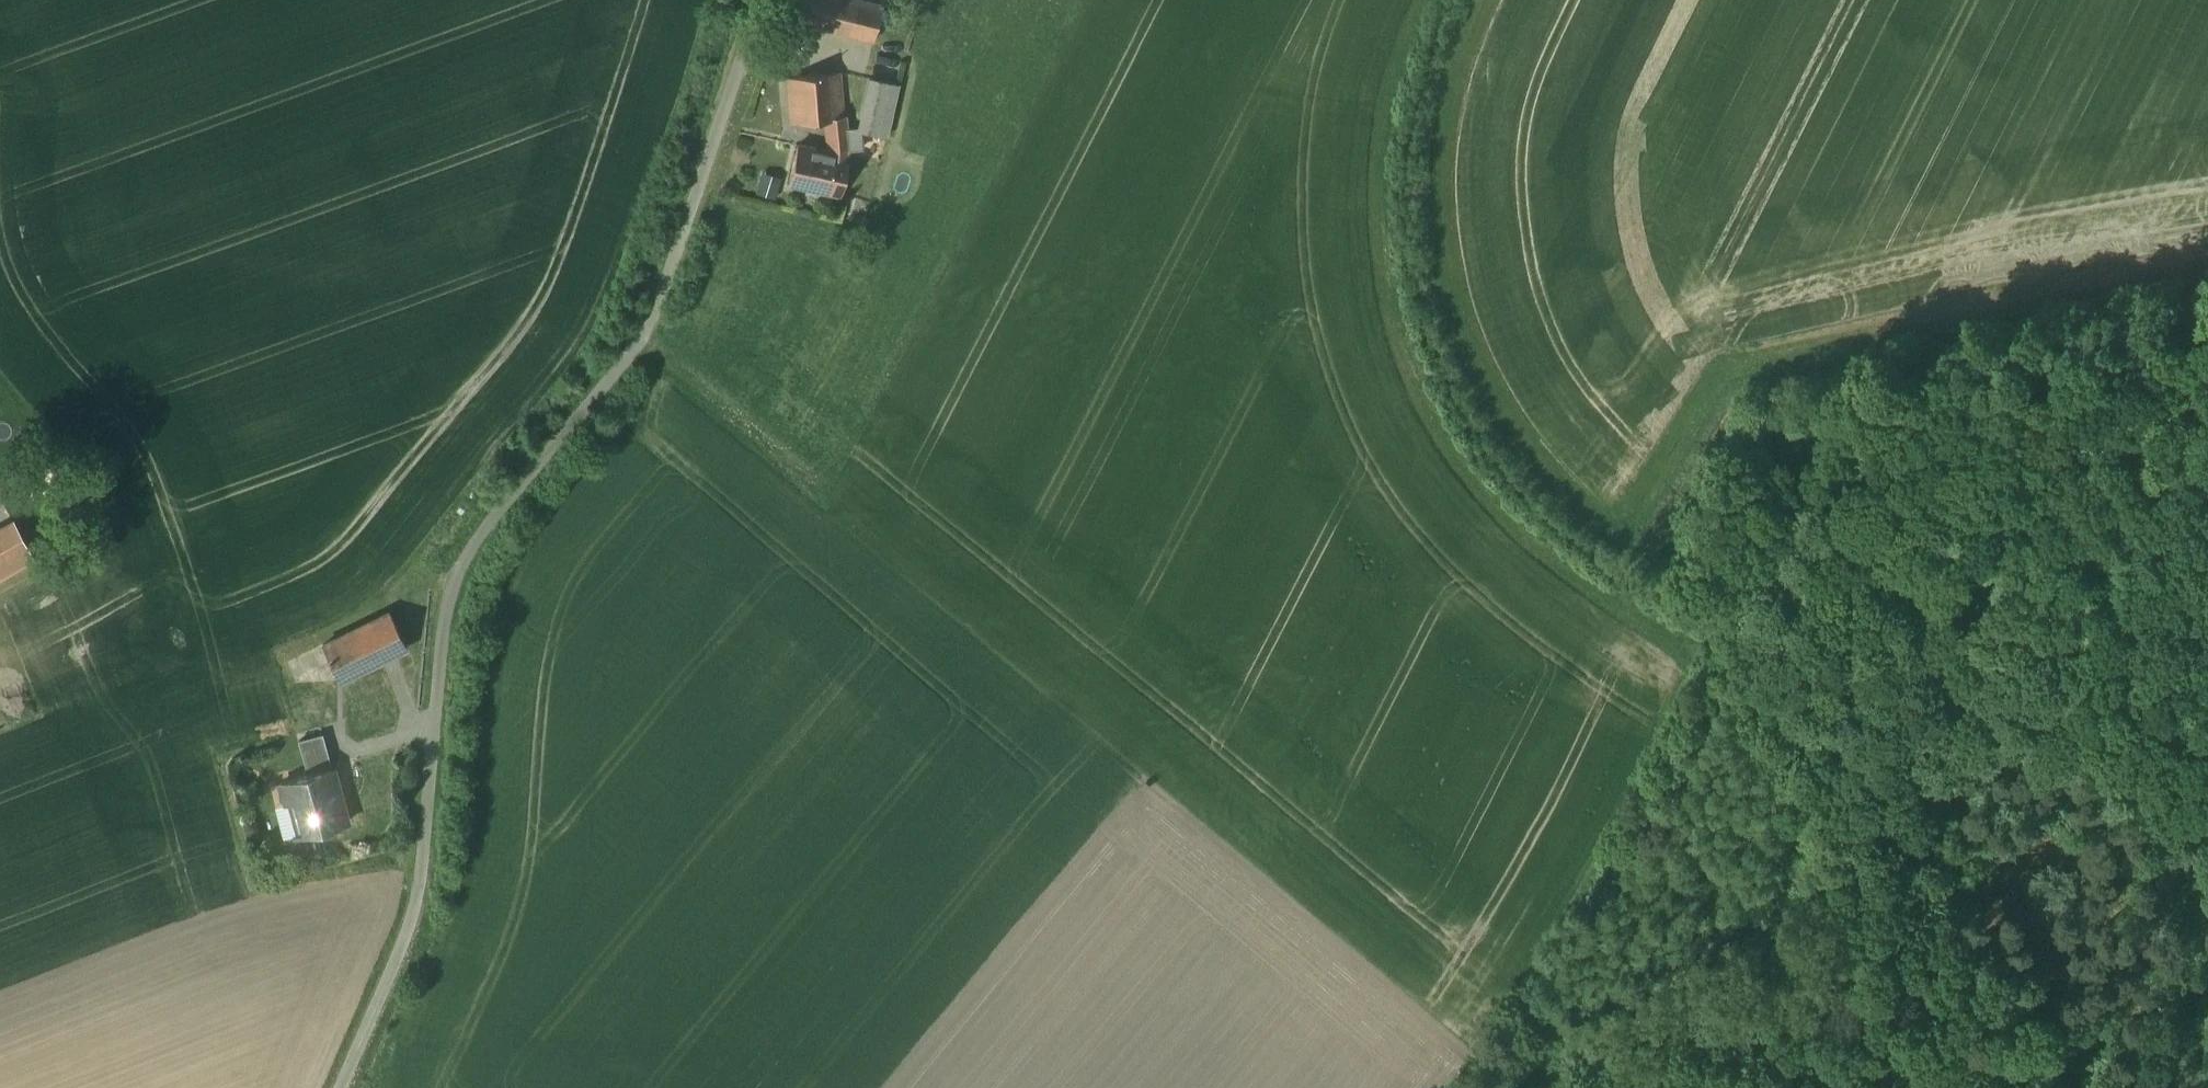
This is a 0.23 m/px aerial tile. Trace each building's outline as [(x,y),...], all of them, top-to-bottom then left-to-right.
[(783,17),(873,40),(881,6),(858,0),(787,0),(783,17)] [(839,73),(787,79),(791,123),(826,120),(844,116),(839,73)] [(870,78),(859,129),(860,129),(860,131),(886,136),(898,84),(870,78)] [(829,152),(849,157),(849,150),(847,130),(846,116),(844,116),(826,120),(829,152)] [(859,129),(847,130),(849,150),(862,148),(860,131),(860,129),(859,129)] [(841,195),(849,157),(829,152),(798,145),(790,184),(841,195)] [(758,193),(778,197),(782,175),(762,171),(758,193)] [(0,526),(0,597),(41,574),(11,520),(0,526)] [(388,613),(322,645),(342,685),(408,652),(388,613)] [(299,740),(308,774),(332,768),(323,733),(299,740)] [(296,836),(347,822),(332,768),(308,774),(282,781),(296,836)]
